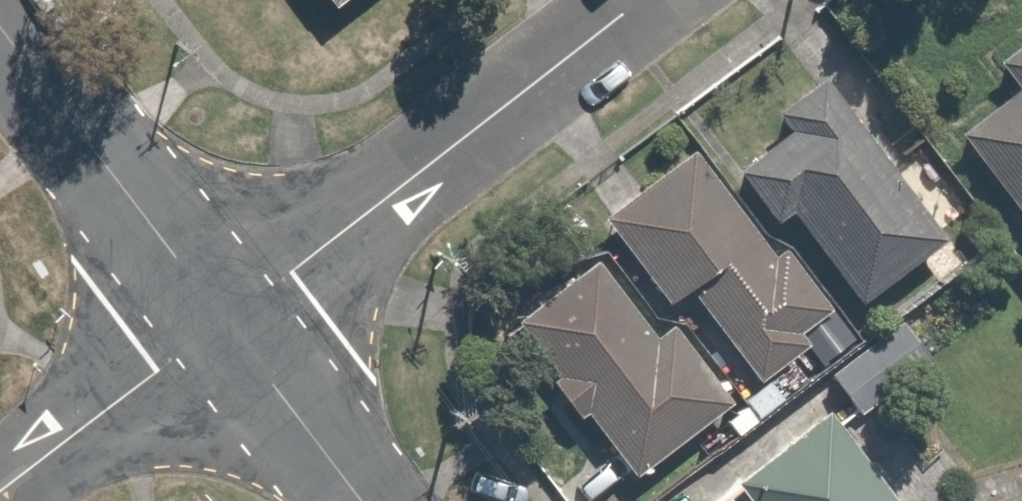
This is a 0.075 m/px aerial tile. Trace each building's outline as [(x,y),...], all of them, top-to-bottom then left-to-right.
[(994,66),(1002,76),(945,126),(1021,213),(1021,42),(994,66)] [(824,72),(774,109),(781,117),(730,155),(780,223),(795,211),(857,295),(942,232),(824,72)] [(677,285),(743,367),(817,307),(690,150),(606,218),(666,294),(677,285)] [(652,335),(591,250),(510,308),(630,476),(738,399),(678,317),(652,335)] [(928,352),(898,312),(827,365),(857,404),(928,352)] [(730,474),(752,500),(899,500),(822,402),(730,474)]
